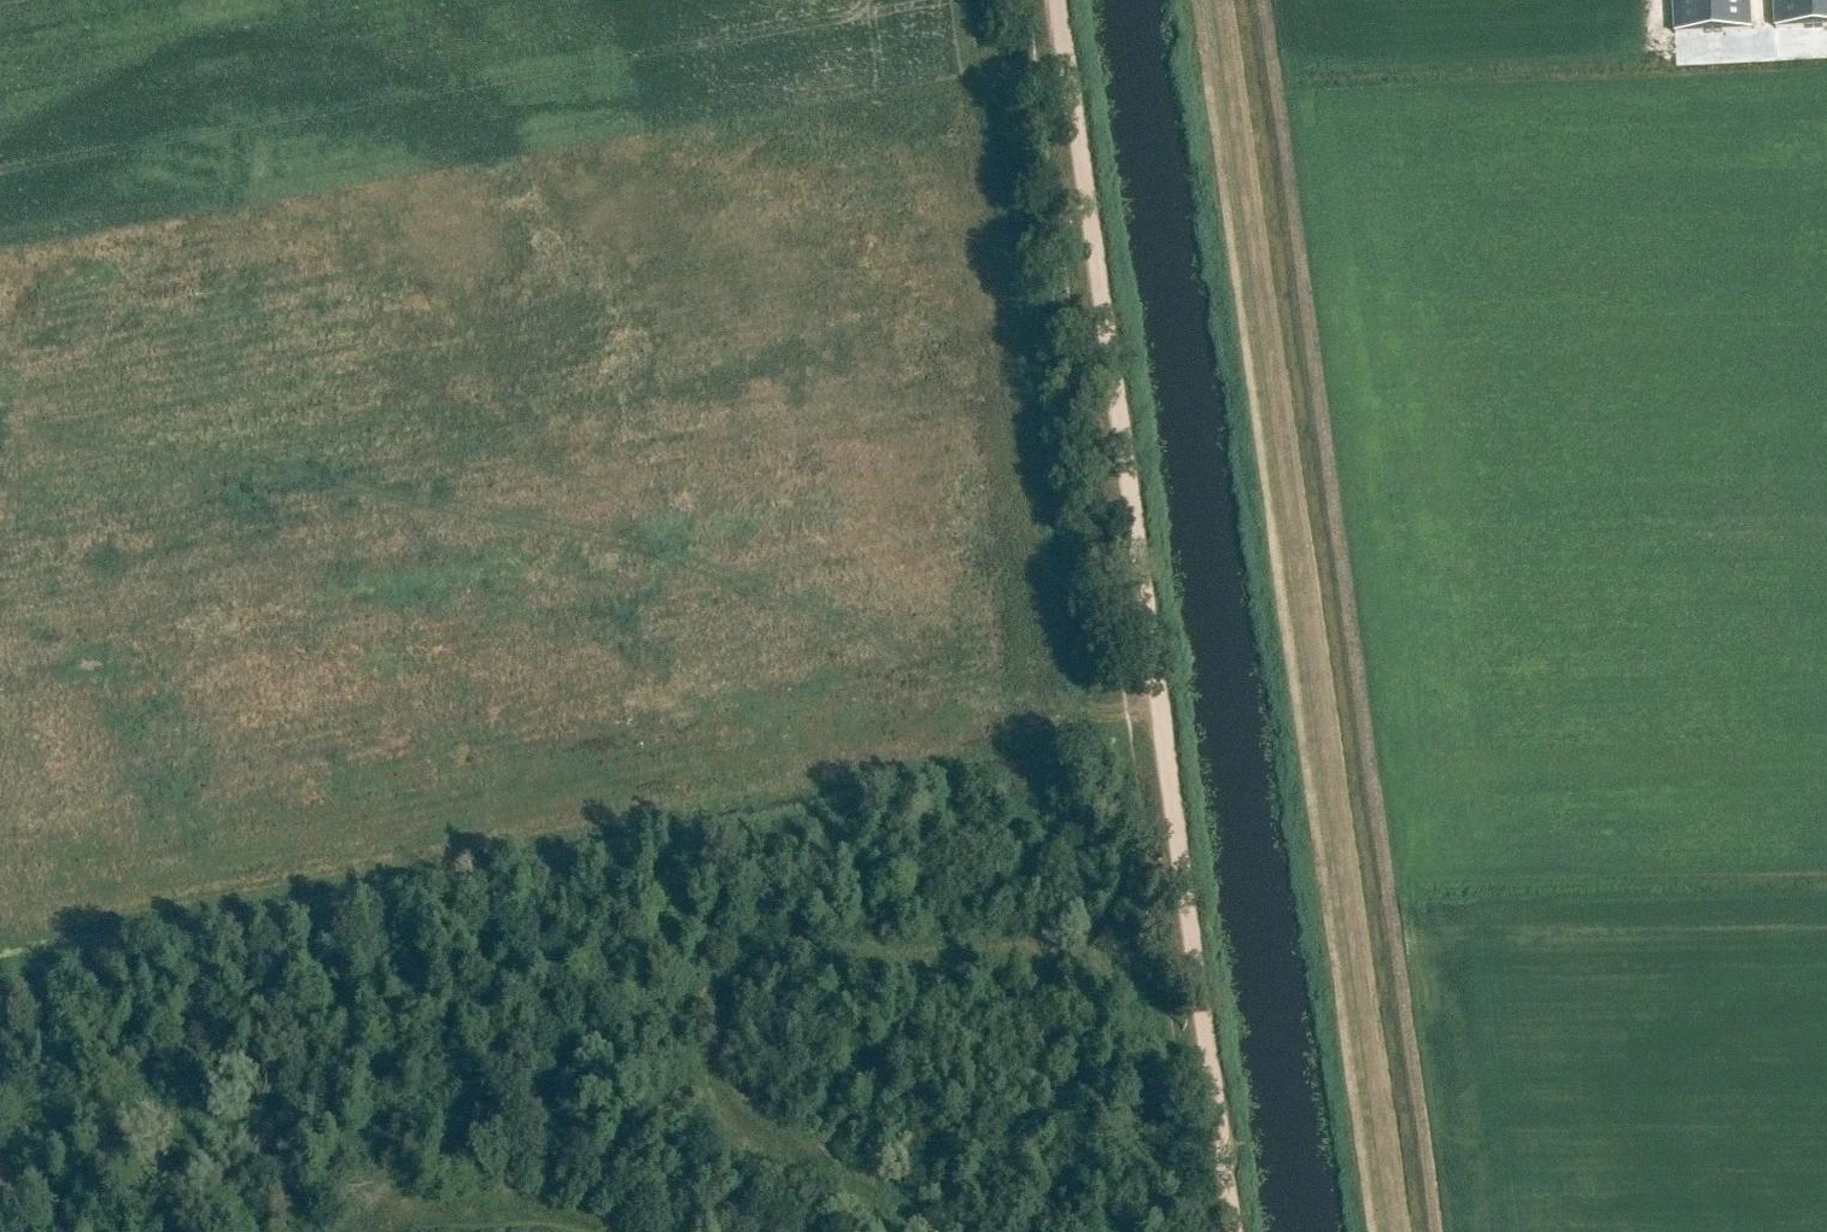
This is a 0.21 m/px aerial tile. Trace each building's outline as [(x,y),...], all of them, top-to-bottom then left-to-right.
[(1676,37),(1752,33),(1751,0),(1675,0),(1676,37)] [(1777,32),(1826,30),(1826,0),(1775,0),(1777,32)]
